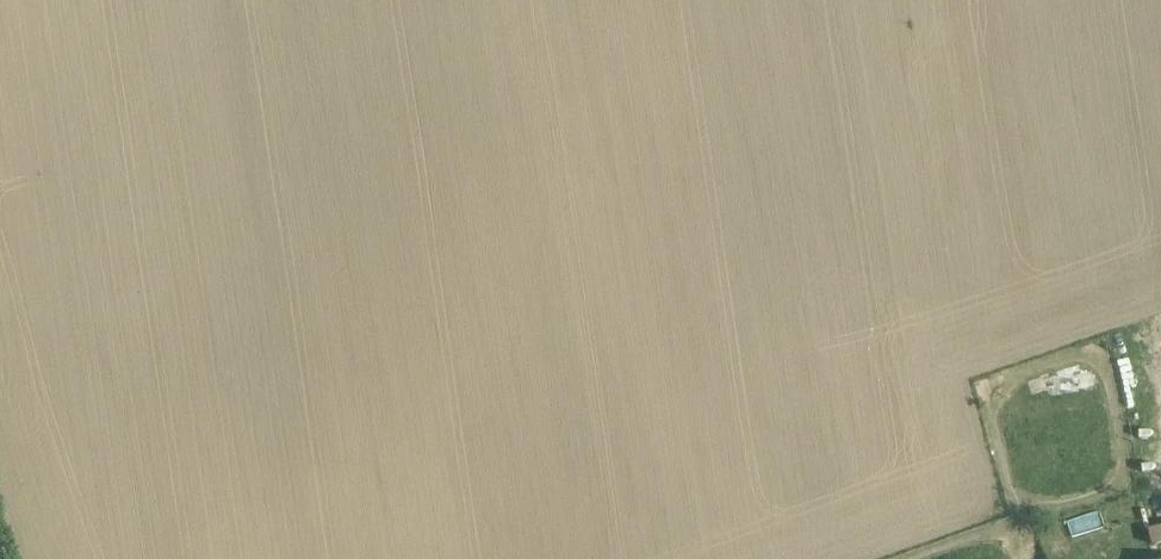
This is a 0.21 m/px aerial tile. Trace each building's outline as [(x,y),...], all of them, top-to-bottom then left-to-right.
[(1160,537),(1160,523),(1148,525),(1151,539),(1160,537)]
